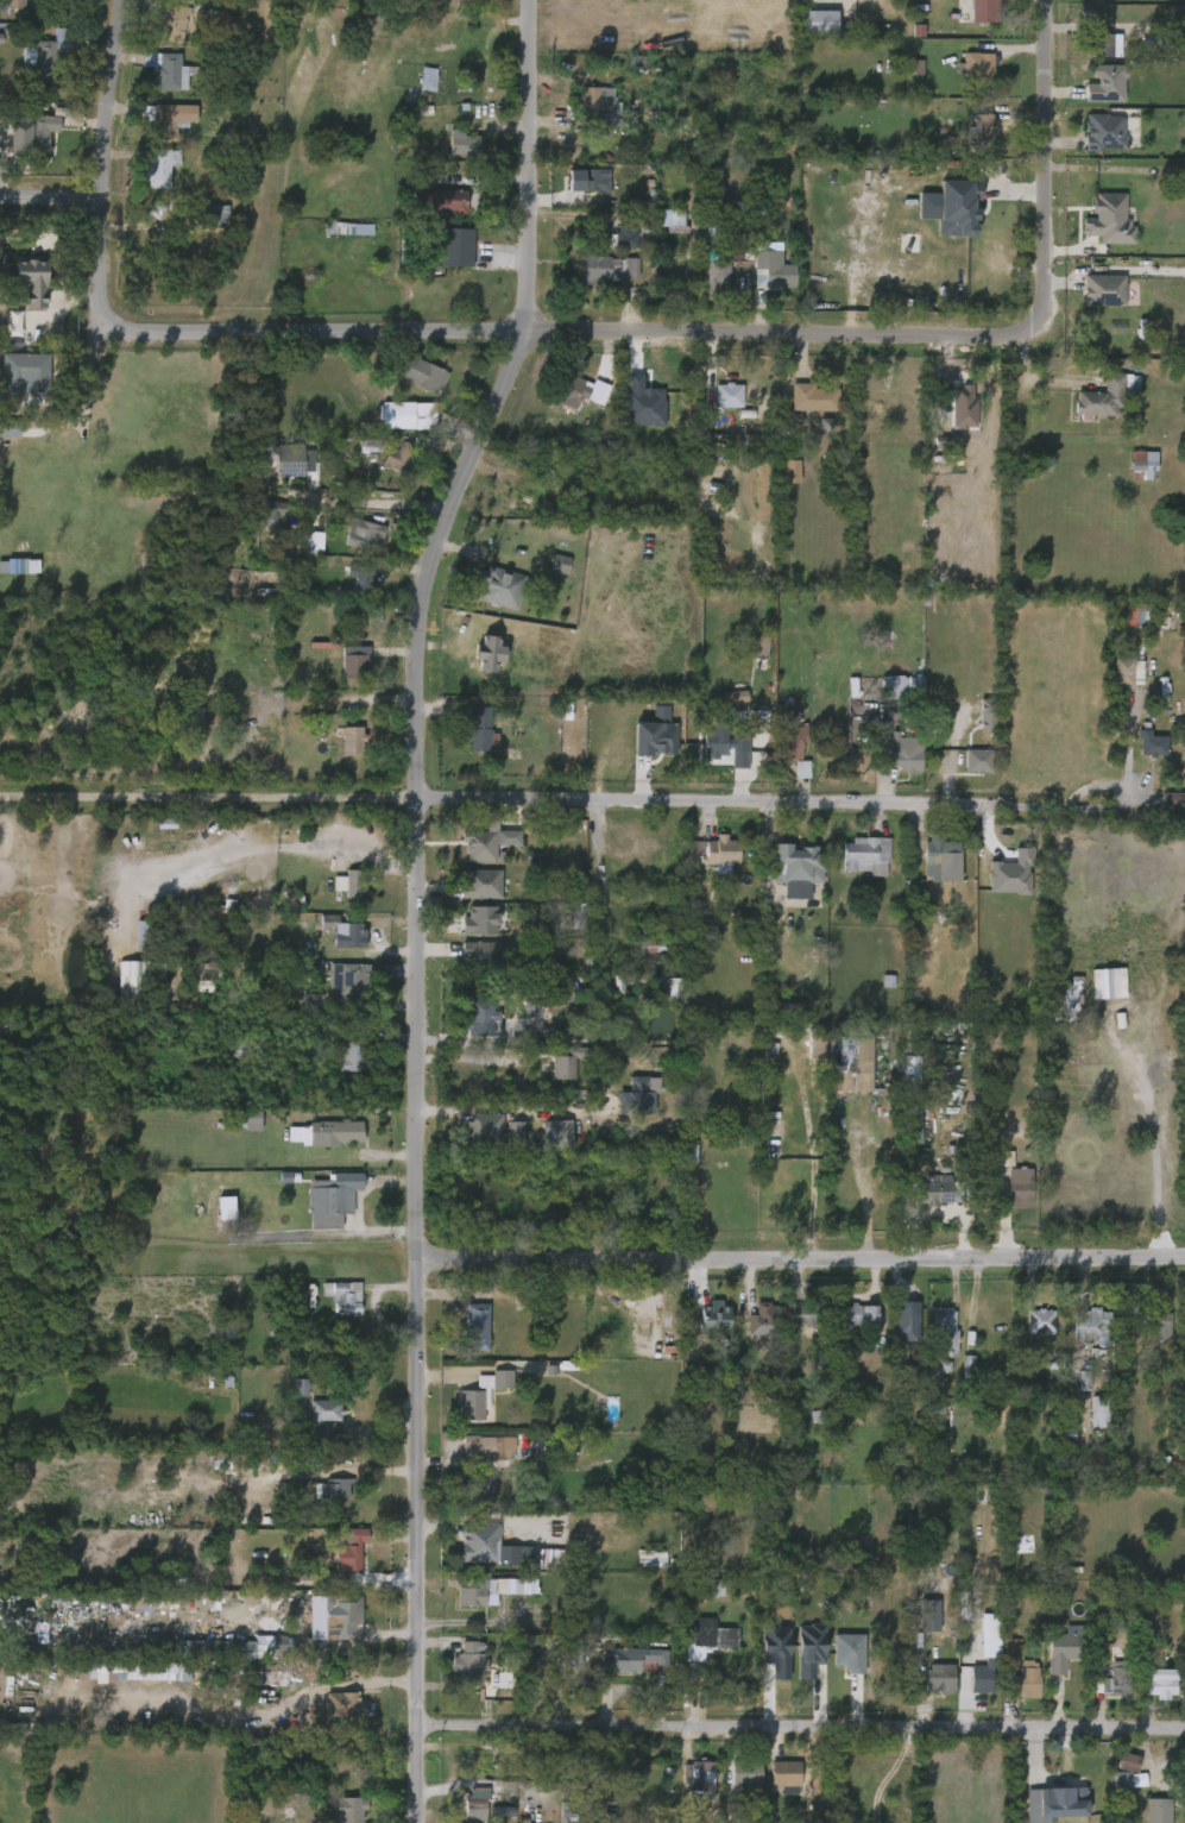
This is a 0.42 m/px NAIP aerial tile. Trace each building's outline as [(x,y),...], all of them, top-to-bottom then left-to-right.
[(956,8),(956,0),(997,0),(996,25),(967,23),(969,10),(956,8)] [(188,12),(187,15),(184,15),(179,40),(156,34),(157,26),(153,25),(156,15),(159,17),(163,1),(189,7),(188,12)] [(11,4),(0,4),(0,23),(10,23),(11,4)] [(978,5),(956,6),(957,37),(979,36),(978,5)] [(800,34),(800,12),(833,12),(833,34),(800,34)] [(143,51),(168,55),(173,21),(149,17),(143,51)] [(821,25),(788,25),(788,48),(821,48),(821,25)] [(1116,57),(1086,57),(1086,34),(1116,34),(1116,57)] [(70,44),(69,52),(56,52),(56,57),(59,57),(59,73),(55,73),(55,81),(34,80),(34,57),(30,56),(30,49),(36,49),(36,40),(57,42),(57,44),(70,44)] [(1105,49),(1088,49),(1087,71),(1104,72),(1105,49)] [(178,52),(178,65),(185,65),(184,90),(157,90),(157,82),(153,82),(153,65),(138,65),(138,52),(178,52)] [(969,76),(969,56),(994,56),(994,76),(969,76)] [(1122,102),(1083,102),(1083,83),(1089,83),(1089,65),(1122,65),(1122,102)] [(165,68),(127,67),(127,80),(141,81),(141,105),(173,105),(174,81),(165,80),(165,68)] [(978,68),(948,67),(948,77),(941,77),(941,89),(977,90),(978,68)] [(1110,115),(1109,79),(1080,79),(1081,98),(1069,98),(1070,116),(1110,115)] [(421,83),(406,82),(405,105),(420,106),(421,83)] [(611,88),(611,96),(616,96),(616,118),(579,117),(579,99),(582,99),(582,87),(611,88)] [(598,102),(565,102),(564,137),(604,137),(605,118),(598,118),(598,102)] [(195,105),(195,122),(185,122),(185,127),(175,127),(175,138),(147,138),(147,126),(144,126),(144,114),(138,114),(138,105),(195,105)] [(30,152),(4,152),(5,125),(12,125),(13,115),(57,115),(57,131),(46,131),(46,150),(30,150),(30,152)] [(1121,115),(1121,151),(1083,151),(1083,115),(1121,115)] [(481,137),(481,157),(448,156),(449,122),(460,122),(460,137),(481,137)] [(981,129),(957,128),(957,163),(980,163),(981,129)] [(1108,164),(1109,129),(1070,128),(1069,164),(1108,164)] [(434,168),(464,169),(465,150),(449,150),(449,144),(435,144),(434,168)] [(169,149),(178,150),(178,166),(169,165),(168,187),(146,187),(146,180),(144,180),(144,166),(138,166),(138,149),(169,149)] [(164,164),(132,163),(132,202),(155,202),(155,181),(164,181),(164,164)] [(611,170),(611,195),(605,195),(605,193),(573,191),(573,172),(584,172),(584,170),(611,170)] [(594,184),(553,183),(553,205),(594,206),(594,184)] [(468,214),(452,214),(452,210),(417,210),(418,189),(469,190),(468,214)] [(923,250),(960,250),(960,214),(965,214),(965,195),(924,194),(923,250)] [(1096,245),(1096,237),(1080,237),(1080,219),(1091,219),(1091,194),(1122,195),(1122,220),(1130,220),(1130,246),(1096,245)] [(451,227),(452,204),(410,203),(409,225),(451,227)] [(231,228),(206,228),(204,206),(229,206),(231,228)] [(1110,208),(1078,207),(1078,232),(1068,232),(1068,250),(1083,250),(1083,257),(1118,258),(1119,237),(1109,237),(1110,208)] [(213,219),(195,220),(196,242),(214,242),(213,219)] [(647,247),(669,248),(670,224),(648,224),(647,247)] [(474,268),(441,266),(442,239),(434,239),(435,228),(475,230),(474,268)] [(358,238),(314,237),(313,248),(357,249),(358,238)] [(620,262),(621,241),(600,241),(600,262),(620,262)] [(458,243),(425,242),(424,280),(457,281),(458,243)] [(751,290),(751,252),(773,252),(773,290),(751,290)] [(612,254),(612,259),(623,260),(623,258),(641,258),(639,278),(622,278),(622,283),(603,283),(601,287),(600,287),(600,288),(595,288),(595,287),(585,285),(586,281),(580,281),(580,256),(606,257),(606,254),(612,254)] [(623,273),(596,272),(596,270),(565,269),(565,299),(595,299),(595,287),(606,287),(606,292),(622,292),(623,273)] [(32,270),(1,270),(0,301),(11,301),(10,322),(31,322),(32,270)] [(692,276),(693,305),(715,304),(714,275),(692,276)] [(1080,307),(1080,276),(1122,276),(1122,307),(1080,307)] [(1068,319),(1108,320),(1109,289),(1069,289),(1068,319)] [(50,396),(23,396),(24,390),(17,386),(2,385),(4,353),(51,354),(50,396)] [(452,373),(443,390),(439,388),(436,395),(397,377),(408,353),(452,373)] [(433,386),(391,368),(381,391),(424,409),(433,386)] [(586,381),(594,384),(595,379),(612,386),(604,407),(584,398),(578,411),(563,404),(565,401),(554,396),(565,371),(586,381)] [(1122,372),(1121,416),(1074,415),(1076,391),(1103,392),(1103,372),(1122,372)] [(790,411),(790,383),(817,383),(817,411),(790,411)] [(973,427),(951,427),(951,383),(973,383),(973,427)] [(742,407),(714,407),(714,384),(742,384),(742,407)] [(1105,430),(1107,388),(1090,387),(1089,407),(1060,405),(1059,428),(1105,430)] [(560,425),(566,411),(587,420),(595,400),(579,393),(577,398),(553,388),(542,417),(560,425)] [(776,398),(776,425),(823,424),(823,402),(799,403),(799,397),(776,398)] [(700,421),(727,422),(727,398),(700,398),(700,421)] [(959,442),(959,398),(937,398),(937,442),(959,442)] [(416,403),(437,404),(437,430),(385,429),(385,403),(416,403)] [(367,416),(367,443),(420,442),(420,426),(412,426),(412,416),(367,416)] [(412,451),(416,452),(406,476),(383,465),(391,447),(399,451),(403,442),(414,447),(412,451)] [(300,476),(273,476),(273,444),(302,445),(302,476),(300,476)] [(1155,451),(1155,480),(1129,480),(1129,451),(1155,451)] [(383,463),(372,460),(367,481),(394,487),(400,459),(385,456),(383,463)] [(293,463),(261,462),(260,490),(292,491),(293,463)] [(1141,466),(1115,465),(1115,485),(1127,486),(1127,494),(1140,494),(1141,466)] [(784,474),(767,474),(768,498),(785,498),(784,474)] [(284,502),(282,530),(259,528),(260,520),(252,518),(252,509),(261,510),(261,499),(284,502)] [(243,539),(265,545),(271,518),(250,513),(243,539)] [(385,527),(382,540),(376,539),(372,553),(353,547),(355,536),(349,535),(354,518),(385,527)] [(331,558),(358,564),(361,552),(367,553),(370,540),(336,533),(331,558)] [(308,546),(282,545),(281,567),(307,568),(308,546)] [(523,576),(513,608),(478,598),(487,566),(523,576)] [(376,568),(373,593),(355,592),(357,573),(354,573),(354,567),(376,568)] [(555,572),(537,568),(534,585),(551,588),(555,572)] [(23,586),(23,573),(0,574),(0,587),(23,586)] [(510,592),(466,579),(462,594),(466,595),(461,613),(501,624),(510,592)] [(338,605),(357,606),(358,581),(332,580),(331,591),(338,591),(338,605)] [(1149,604),(1149,627),(1123,627),(1123,604),(1149,604)] [(1129,618),(1110,618),(1110,639),(1129,638),(1129,618)] [(763,659),(749,655),(754,631),(768,634),(763,659)] [(367,678),(343,678),(343,646),(371,646),(371,672),(367,672),(367,678)] [(327,692),(354,691),(354,660),(326,660),(327,692)] [(1114,685),(1114,660),(1140,660),(1140,685),(1114,685)] [(1118,675),(1117,698),(1127,698),(1128,675),(1118,675)] [(908,711),(907,690),(866,691),(867,712),(908,711)] [(723,703),(723,692),(745,692),(745,703),(723,703)] [(732,716),(732,705),(708,705),(709,717),(732,716)] [(492,706),(492,729),(493,729),(493,733),(499,733),(499,750),(471,750),(471,738),(469,738),(469,734),(472,734),(472,728),(473,728),(474,706),(492,706)] [(176,730),(170,729),(171,708),(200,708),(198,730),(176,730)] [(979,743),(979,714),(963,714),(964,743),(979,743)] [(701,730),(713,730),(713,716),(725,716),(725,758),(701,758),(701,730)] [(618,768),(660,769),(661,737),(653,737),(653,720),(637,719),(637,736),(619,736),(618,768)] [(482,765),(482,746),(475,746),(476,721),(457,720),(455,764),(482,765)] [(187,721),(174,721),(174,742),(187,741),(187,721)] [(802,725),(802,759),(781,759),(781,725),(802,725)] [(364,727),(364,754),(343,754),(343,727),(364,727)] [(1137,758),(1137,730),(1151,730),(1151,735),(1164,735),(1164,758),(1137,758)] [(885,737),(920,737),(920,772),(885,772),(885,737)] [(786,773),(786,758),(792,758),(791,739),(767,740),(769,774),(786,773)] [(327,769),(349,769),(348,740),(326,740),(327,769)] [(1134,749),(1135,744),(1124,743),(1123,769),(1150,770),(1151,750),(1134,749)] [(733,776),(733,747),(689,746),(688,775),(733,776)] [(990,750),(990,773),(963,773),(963,750),(990,750)] [(976,763),(949,764),(950,787),(976,786),(976,763)] [(780,792),(793,792),(794,775),(780,774),(780,792)] [(1164,823),(1165,807),(1149,806),(1148,823),(1164,823)] [(497,838),(497,862),(468,862),(467,844),(469,843),(464,843),(464,831),(498,831),(497,838)] [(449,876),(481,876),(482,834),(471,834),(471,845),(449,845),(449,876)] [(705,863),(705,838),(725,838),(725,841),(738,841),(738,863),(705,863)] [(842,872),(842,838),(887,838),(887,874),(866,874),(866,872),(842,872)] [(958,881),(922,881),(922,842),(958,842),(958,881)] [(783,884),(770,884),(770,844),(815,844),(815,851),(821,851),(821,884),(807,884),(807,900),(783,900),(783,884)] [(674,854),(674,870),(690,870),(690,876),(724,877),(724,854),(712,854),(712,848),(701,848),(701,855),(674,854)] [(945,895),(944,855),(926,855),(926,849),(909,849),(910,896),(945,895)] [(827,884),(855,885),(855,890),(873,890),(874,853),(828,852),(827,884)] [(988,892),(988,865),(1025,865),(1025,892),(988,892)] [(364,874),(364,884),(367,884),(367,890),(363,890),(363,897),(347,897),(348,869),(364,869),(364,874)] [(503,870),(503,886),(506,886),(506,893),(503,892),(503,898),(464,898),(464,884),(468,884),(468,881),(465,881),(465,869),(503,870)] [(715,889),(715,877),(701,877),(701,889),(715,889)] [(975,904),(1012,905),(1012,878),(975,877),(975,904)] [(318,890),(318,904),(330,904),(330,911),(346,911),(346,884),(330,883),(330,890),(318,890)] [(486,883),(448,883),(447,912),(486,912),(486,883)] [(335,916),(335,924),(358,924),(359,950),(332,949),(333,936),(328,936),(328,931),(319,930),(319,916),(323,916),(323,904),(330,904),(330,916),(335,916)] [(499,906),(499,909),(505,909),(505,925),(499,925),(499,933),(465,933),(465,917),(471,917),(471,906),(499,906)] [(517,925),(516,925),(518,940),(531,938),(528,918),(516,920),(517,925)] [(482,920),(453,920),(453,930),(447,930),(447,947),(482,947),(482,920)] [(323,928),(305,929),(305,945),(318,945),(319,962),(350,961),(349,936),(323,937),(323,928)] [(636,964),(636,939),(662,939),(662,964),(636,964)] [(503,943),(503,972),(465,972),(466,957),(464,957),(465,942),(503,943)] [(623,950),(622,974),(648,975),(649,951),(623,950)] [(487,956),(447,955),(447,980),(486,981),(487,956)] [(364,994),(328,993),(328,964),(365,966),(364,994)] [(131,975),(104,974),(102,1017),(129,1018),(131,975)] [(314,1008),(326,1008),(325,1020),(353,1021),(354,978),(315,977),(314,1008)] [(1109,981),(1076,983),(1077,1012),(1110,1011),(1109,981)] [(1044,1003),(1043,1030),(1065,1030),(1066,990),(1051,990),(1051,1003),(1044,1003)] [(652,1010),(662,1011),(663,992),(653,992),(652,1010)] [(493,1036),(468,1036),(468,1014),(485,1014),(485,1008),(502,1008),(502,1026),(493,1026),(493,1036)] [(452,1011),(451,1053),(476,1054),(478,1012),(452,1011)] [(363,1044),(363,1050),(368,1050),(368,1071),(339,1070),(340,1050),(329,1050),(329,1033),(343,1033),(343,1031),(363,1031),(363,1044)] [(272,1049),(271,1061),(225,1060),(225,1036),(263,1037),(263,1041),(271,1042),(271,1049),(272,1049)] [(870,1092),(825,1092),(825,1037),(870,1037),(870,1092)] [(535,1058),(554,1058),(554,1041),(534,1041),(535,1058)] [(215,1049),(215,1073),(256,1072),(256,1048),(215,1049)] [(323,1052),(322,1084),(347,1085),(348,1052),(323,1052)] [(576,1056),(575,1080),(554,1080),(554,1056),(576,1056)] [(537,1070),(537,1092),(560,1093),(560,1071),(568,1071),(568,1061),(550,1061),(549,1070),(537,1070)] [(653,1113),(618,1113),(618,1093),(628,1093),(628,1076),(648,1076),(648,1093),(653,1093),(653,1113)] [(639,1127),(638,1104),(634,1104),(634,1090),(613,1090),(614,1105),(602,1106),(602,1127),(639,1127)] [(500,1149),(462,1149),(462,1120),(469,1121),(469,1113),(502,1113),(500,1149)] [(347,1118),(347,1120),(361,1120),(361,1142),(336,1142),(336,1145),(319,1145),(319,1139),(316,1139),(316,1121),(340,1121),(340,1118),(347,1118)] [(230,1125),(231,1145),(247,1144),(246,1124),(230,1125)] [(456,1135),(449,1135),(450,1163),(488,1161),(487,1126),(455,1127),(456,1135)] [(557,1162),(556,1134),(526,1135),(527,1163),(557,1162)] [(348,1135),(294,1135),(294,1160),(325,1160),(325,1156),(348,1156),(348,1135)] [(509,1135),(492,1135),(492,1157),(510,1157),(509,1135)] [(311,1214),(309,1214),(309,1188),(345,1188),(345,1174),(365,1174),(365,1190),(353,1190),(353,1214),(311,1214)] [(1006,1174),(1029,1174),(1029,1201),(1006,1201),(1006,1174)] [(948,1176),(948,1182),(960,1182),(960,1205),(913,1205),(913,1176),(948,1176)] [(993,1214),(1014,1213),(1013,1186),(991,1187),(993,1214)] [(903,1189),(904,1218),(937,1217),(936,1188),(903,1189)] [(359,1288),(359,1302),(361,1302),(361,1314),(333,1312),(334,1303),(329,1303),(332,1288),(346,1289),(346,1282),(359,1282),(359,1288)] [(318,1328),(346,1327),(345,1296),(306,1297),(307,1310),(317,1309),(318,1328)] [(700,1335),(700,1301),(727,1301),(727,1335),(700,1335)] [(491,1305),(490,1351),(475,1351),(475,1346),(467,1346),(468,1305),(491,1305)] [(754,1316),(754,1305),(775,1305),(775,1337),(745,1337),(745,1316),(754,1316)] [(789,1305),(824,1305),(824,1324),(789,1324),(789,1305)] [(876,1305),(876,1331),(840,1331),(840,1305),(876,1305)] [(895,1333),(895,1305),(916,1305),(916,1333),(895,1333)] [(928,1356),(928,1308),(952,1308),(952,1356),(928,1356)] [(1105,1309),(1105,1344),(1071,1344),(1071,1309),(1105,1309)] [(1052,1310),(1051,1333),(1025,1333),(1025,1310),(1052,1310)] [(1167,1340),(1139,1340),(1139,1314),(1167,1314),(1167,1340)] [(732,1328),(732,1349),(761,1348),(759,1315),(740,1316),(740,1327),(732,1328)] [(903,1316),(881,1315),(880,1356),(901,1357),(903,1316)] [(693,1320),(683,1319),(682,1342),(714,1344),(716,1316),(693,1316),(693,1320)] [(474,1364),(473,1317),(450,1317),(451,1364),(474,1364)] [(773,1339),(801,1340),(801,1319),(773,1318),(773,1339)] [(828,1345),(861,1344),(861,1318),(827,1319),(828,1345)] [(1092,1360),(1093,1323),(1059,1322),(1058,1355),(1080,1355),(1080,1359),(1092,1360)] [(1012,1323),(1011,1346),(1038,1347),(1039,1323),(1012,1323)] [(942,1325),(920,1324),(919,1370),(940,1370),(942,1325)] [(1136,1353),(1156,1352),(1155,1326),(1135,1326),(1136,1353)] [(959,1369),(947,1368),(946,1389),(958,1390),(959,1369)] [(512,1371),(511,1388),(489,1387),(489,1404),(490,1404),(490,1409),(483,1409),(483,1420),(458,1419),(459,1390),(483,1390),(484,1388),(475,1388),(475,1375),(492,1376),(492,1370),(512,1371)] [(279,1409),(292,1410),(292,1392),(279,1392),(279,1409)] [(1090,1421),(1090,1397),(1105,1397),(1105,1421),(1090,1421)] [(335,1421),(335,1442),(316,1441),(316,1422),(310,1422),(311,1401),(341,1401),(341,1421),(335,1421)] [(469,1433),(469,1404),(444,1404),(444,1433),(469,1433)] [(1093,1410),(1075,1409),(1075,1440),(1092,1441),(1093,1410)] [(326,1435),(325,1413),(294,1414),(295,1434),(300,1434),(301,1452),(319,1451),(318,1435),(326,1435)] [(509,1460),(460,1459),(461,1441),(462,1441),(462,1437),(513,1437),(513,1444),(509,1444),(509,1460)] [(447,1450),(448,1472),(498,1471),(498,1449),(447,1450)] [(490,1478),(490,1497),(493,1497),(493,1503),(490,1503),(490,1505),(471,1504),(471,1501),(466,1501),(466,1495),(471,1495),(472,1477),(490,1478)] [(348,1479),(348,1491),(351,1491),(351,1501),(315,1500),(315,1484),(326,1484),(327,1479),(348,1479)] [(473,1492),(451,1491),(451,1514),(472,1515),(473,1492)] [(332,1492),(309,1492),(309,1496),(299,1497),(300,1512),(333,1511),(332,1492)] [(500,1563),(464,1561),(464,1525),(502,1526),(500,1563)] [(368,1540),(368,1542),(363,1542),(361,1573),(336,1572),(338,1563),(330,1561),(330,1548),(336,1549),(336,1546),(346,1546),(347,1529),(368,1530),(368,1540)] [(446,1576),(505,1576),(505,1574),(528,1574),(528,1581),(545,1581),(545,1561),(483,1560),(484,1537),(447,1537),(446,1576)] [(352,1542),(331,1542),(332,1559),(320,1559),(320,1585),(346,1585),(345,1556),(352,1556),(352,1542)] [(691,1597),(691,1578),(720,1578),(720,1597),(691,1597)] [(490,1580),(490,1597),(487,1597),(486,1605),(460,1605),(460,1588),(466,1588),(466,1579),(490,1580)] [(361,1639),(310,1639),(310,1596),(361,1596),(361,1639)] [(924,1613),(905,1612),(905,1645),(924,1645),(924,1613)] [(713,1618),(713,1629),(736,1629),(736,1649),(704,1649),(704,1662),(683,1661),(683,1643),(691,1643),(691,1618),(713,1618)] [(722,1662),(722,1641),(700,1641),(700,1631),(677,1631),(677,1658),(671,1657),(671,1675),(688,1675),(688,1661),(722,1662)] [(1064,1674),(1047,1674),(1047,1634),(1079,1634),(1079,1659),(1064,1659),(1064,1674)] [(304,1654),(271,1654),(271,1635),(304,1635),(304,1654)] [(479,1647),(479,1653),(485,1653),(485,1658),(487,1658),(487,1673),(484,1673),(484,1685),(459,1685),(458,1653),(460,1653),(461,1641),(479,1641),(479,1647)] [(1034,1688),(1050,1687),(1050,1672),(1063,1672),(1062,1646),(1033,1647),(1034,1688)] [(817,1678),(830,1679),(830,1686),(849,1687),(850,1648),(818,1647),(817,1678)] [(638,1664),(638,1673),(610,1673),(611,1648),(664,1648),(664,1664),(638,1664)] [(240,1653),(166,1655),(166,1672),(257,1671),(257,1661),(273,1661),(273,1649),(240,1650),(240,1653)] [(466,1654),(446,1654),(446,1668),(437,1668),(437,1692),(450,1692),(450,1699),(467,1699),(467,1685),(472,1685),(472,1669),(466,1669),(466,1654)] [(1036,1697),(1008,1697),(1008,1677),(1016,1677),(1016,1661),(1036,1661),(1036,1697)] [(652,1685),(652,1663),(597,1662),(597,1684),(652,1685)] [(1108,1679),(1108,1664),(1128,1664),(1128,1695),(1092,1695),(1092,1679),(1108,1679)] [(953,1693),(924,1693),(924,1665),(953,1665),(953,1693)] [(969,1693),(969,1666),(994,1666),(994,1693),(969,1693)] [(954,1679),(955,1707),(981,1706),(980,1670),(969,1670),(969,1678),(954,1679)] [(1143,1697),(1143,1670),(1175,1670),(1175,1697),(1143,1697)] [(996,1709),(1022,1709),(1024,1674),(1004,1673),(1004,1689),(996,1689),(996,1709)] [(174,1694),(174,1675),(81,1674),(81,1693),(174,1694)] [(1086,1691),(1086,1707),(1112,1707),(1113,1675),(1094,1674),(1094,1691),(1086,1691)] [(938,1677),(910,1677),(910,1706),(938,1706),(938,1677)] [(1160,1682),(1131,1682),(1130,1708),(1140,1708),(1140,1711),(1159,1711),(1160,1682)] [(360,1691),(360,1704),(363,1704),(363,1714),(328,1714),(328,1692),(360,1691)] [(310,1706),(311,1730),(345,1729),(345,1705),(310,1706)] [(335,1772),(334,1772),(334,1746),(364,1747),(364,1767),(347,1767),(347,1772),(335,1772)] [(1145,1785),(1114,1786),(1114,1771),(1118,1771),(1118,1754),(1137,1754),(1137,1772),(1145,1772),(1145,1785)] [(759,1760),(759,1784),(730,1784),(730,1760),(759,1760)] [(712,1761),(712,1791),(689,1791),(689,1761),(712,1761)] [(800,1761),(799,1792),(770,1792),(770,1761),(800,1761)] [(1124,1769),(1105,1765),(1102,1782),(1121,1786),(1124,1769)] [(332,1786),(333,1768),(318,1768),(317,1785),(332,1786)] [(699,1774),(676,1773),(676,1812),(698,1813),(699,1774)] [(784,1807),(785,1774),(755,1774),(755,1802),(765,1802),(765,1807),(784,1807)] [(716,1805),(745,1806),(746,1777),(717,1776),(716,1805)] [(1130,1785),(1098,1786),(1099,1801),(1130,1800),(1130,1785)] [(1046,1816),(1046,1822),(1026,1822),(1025,1789),(1086,1786),(1086,1815),(1046,1816)] [(490,1789),(490,1802),(489,1802),(487,1821),(467,1819),(467,1805),(472,1805),(472,1799),(469,1799),(469,1796),(472,1796),(473,1787),(490,1789)] [(360,1798),(360,1799),(366,1799),(366,1810),(364,1810),(363,1822),(339,1822),(339,1817),(328,1817),(328,1815),(322,1815),(322,1798),(360,1798)] [(1171,1798),(1171,1822),(1145,1822),(1145,1798),(1171,1798)] [(454,1801),(455,1816),(474,1815),(473,1801),(454,1801)] [(350,1811),(305,1811),(305,1822),(350,1822),(350,1811)] [(1155,1811),(1130,1812),(1130,1822),(1155,1822),(1155,1811)]
